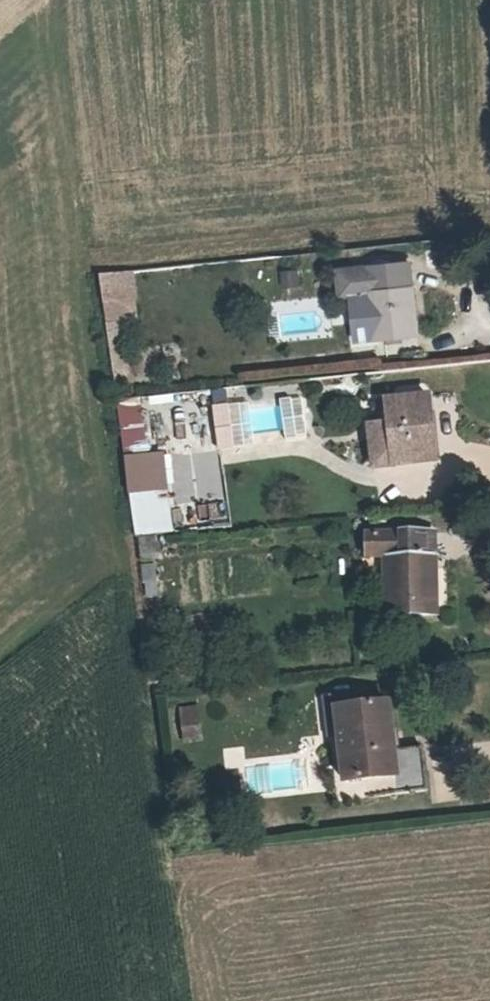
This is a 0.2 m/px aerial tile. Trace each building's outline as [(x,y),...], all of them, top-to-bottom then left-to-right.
[(344,289),(349,289),(354,338),(413,332),(405,255),(341,261),(344,289)] [(338,290),(344,289),(341,261),(335,261),(338,290)] [(96,275),(109,370),(126,368),(123,346),(119,346),(116,324),(138,321),(131,271),(96,275)] [(433,393),(393,397),(395,419),(376,421),(380,463),(439,457),(435,428),(437,428),(433,393)] [(139,396),(117,398),(125,455),(134,534),(171,530),(161,452),(147,454),(139,396)] [(229,403),(217,404),(221,445),(234,444),(229,403)] [(371,556),(388,555),(391,615),(423,614),(422,601),(440,601),(436,533),(370,537),(371,556)] [(441,614),(440,601),(422,601),(423,614),(441,614)] [(331,693),(336,740),(347,738),(344,710),(369,708),(367,689),(331,693)] [(380,800),(436,794),(433,749),(412,751),(404,752),(402,731),(399,705),(369,708),(344,710),(347,738),(351,783),(378,781),(380,800)] [(197,706),(182,708),(186,738),(201,736),(197,706)] [(412,751),(410,730),(402,731),(404,752),(412,751)]
